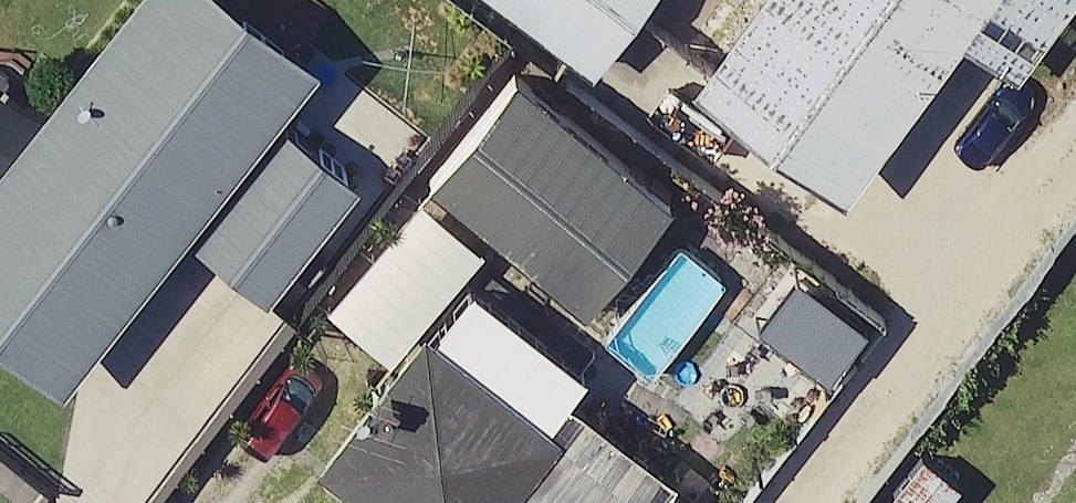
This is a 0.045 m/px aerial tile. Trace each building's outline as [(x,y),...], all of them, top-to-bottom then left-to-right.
[(232,0),(88,0),(0,111),(0,340),(36,368),(157,215),(244,285),(337,167),(249,97),(290,46),(232,0)] [(571,54),(610,0),(496,0),(571,54)] [(664,67),(822,176),(931,19),(995,65),(1040,0),(711,0),(664,67)] [(644,193),(490,65),(404,168),(558,297),(644,193)] [(576,344),(456,247),(402,314),(521,411),(576,344)] [(356,388),(304,456),(333,479),(314,502),(504,502),(356,388)]
